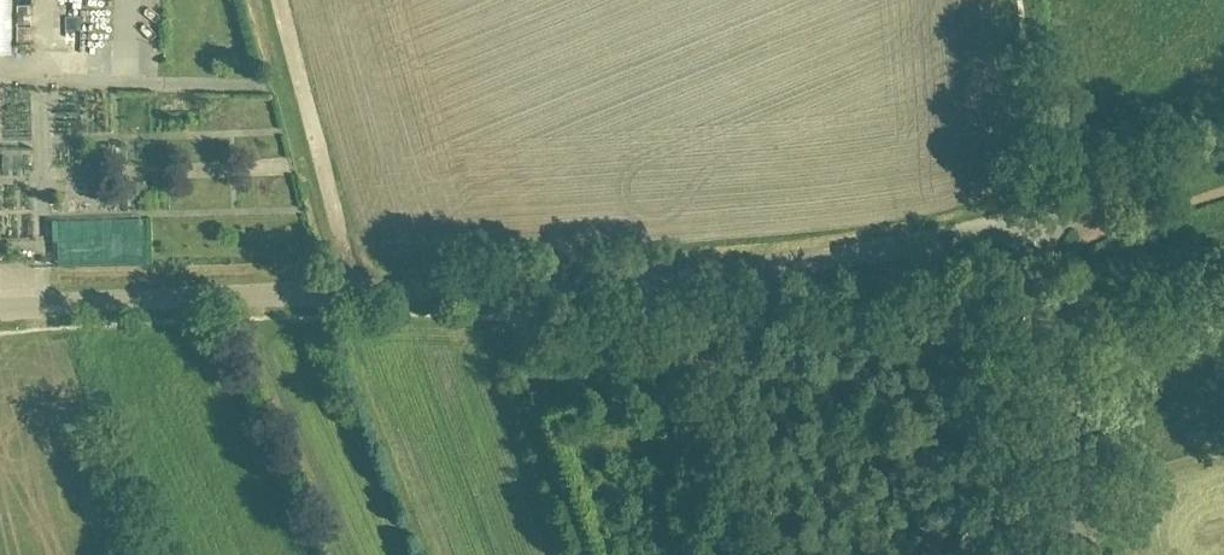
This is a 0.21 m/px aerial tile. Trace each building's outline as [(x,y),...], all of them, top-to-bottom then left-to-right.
[(13,58),(15,0),(0,0),(0,58),(13,58)]
